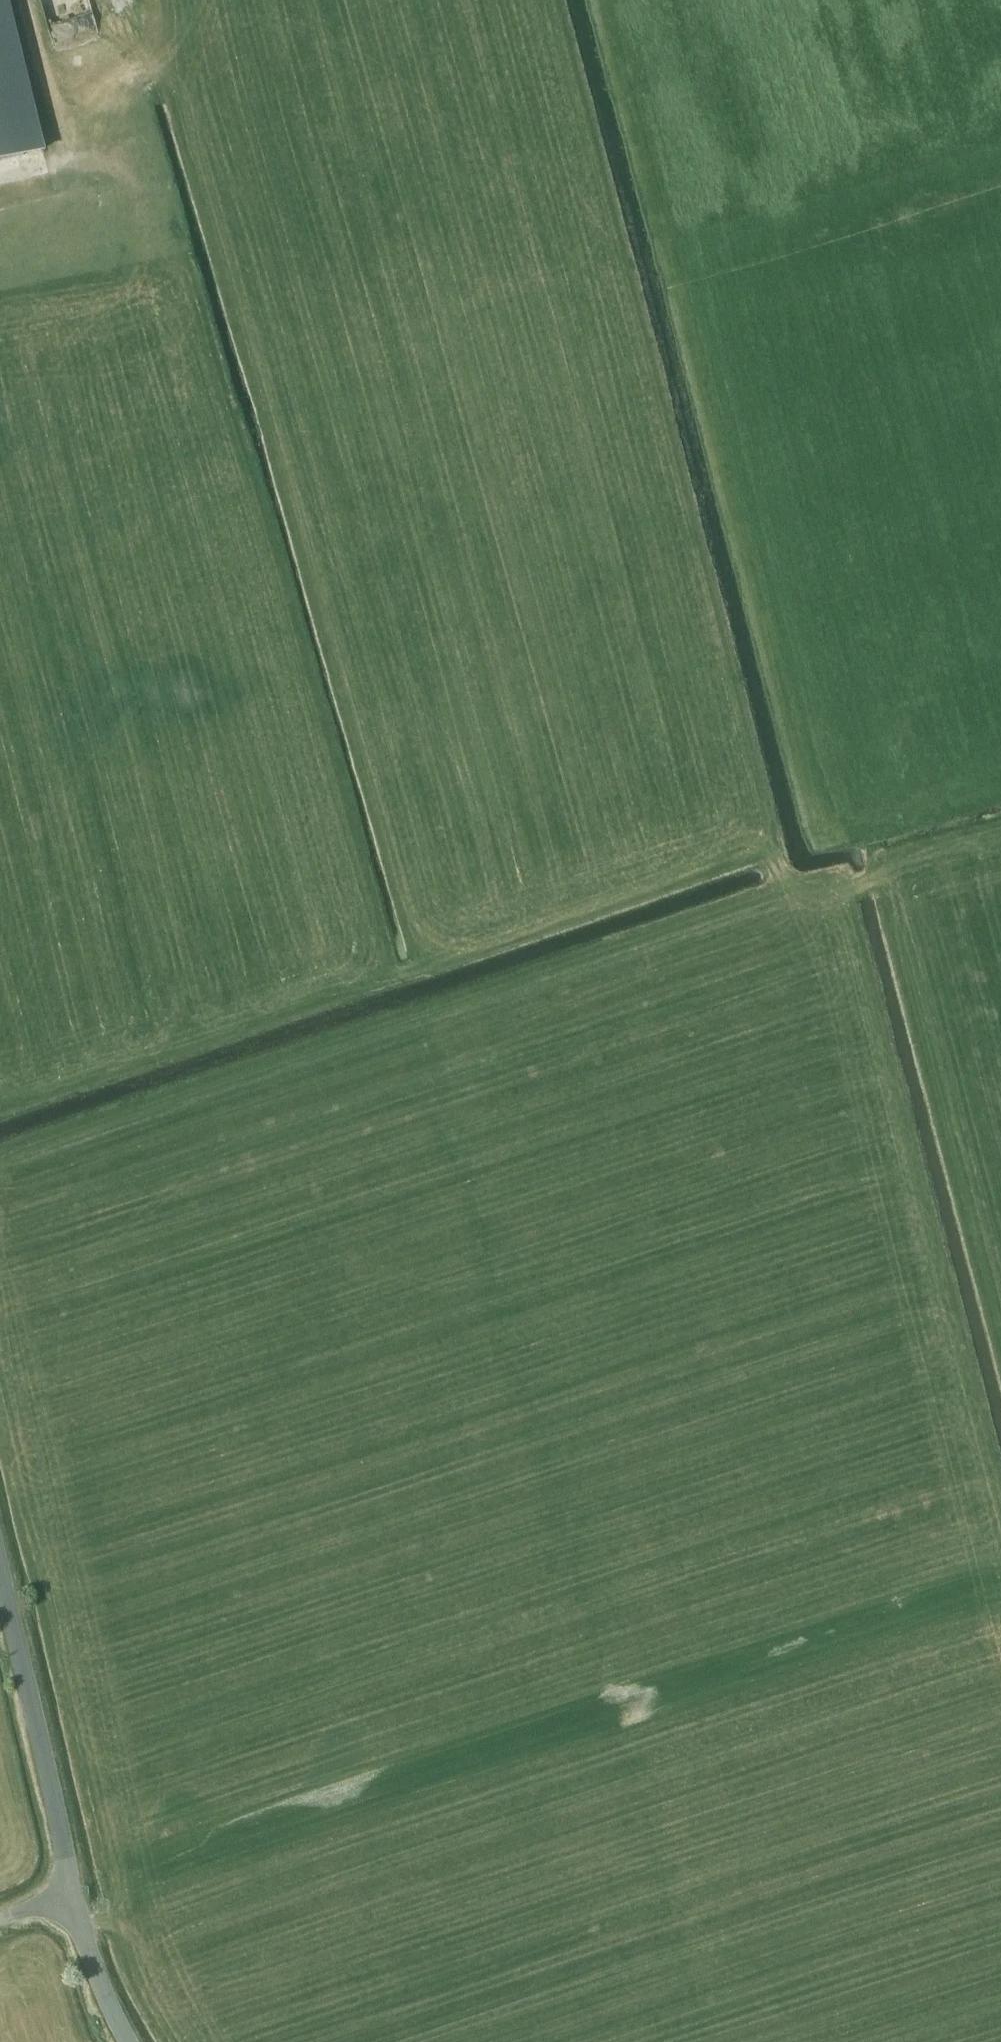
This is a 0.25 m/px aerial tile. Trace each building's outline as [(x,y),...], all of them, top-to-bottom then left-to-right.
[(6,0),(0,0),(0,160),(42,150),(6,0)] [(95,0),(49,0),(57,36),(100,27),(95,0)]
